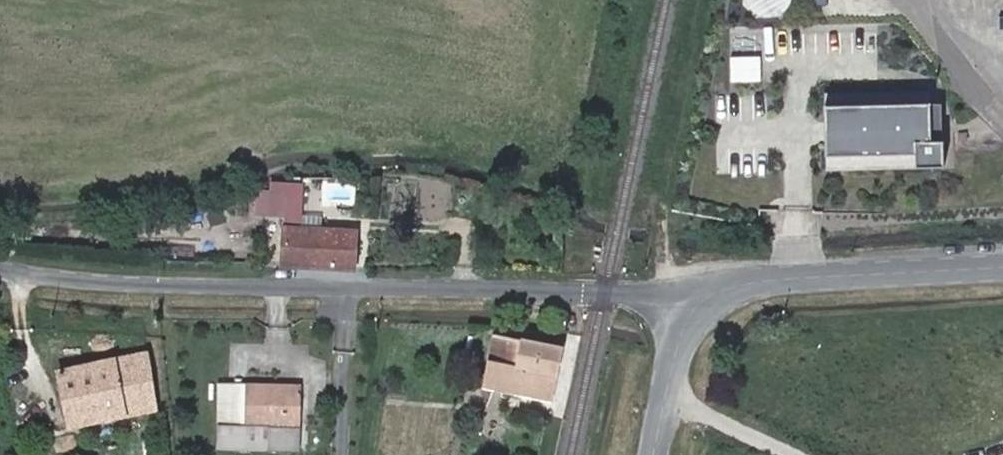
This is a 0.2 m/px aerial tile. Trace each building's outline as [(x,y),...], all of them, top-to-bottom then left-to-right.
[(763,14),(798,15),(799,0),(764,0),(763,14)] [(733,79),(759,79),(760,54),(734,54),(733,79)] [(950,108),(836,104),(834,165),(948,169),(950,108)] [(284,209),(301,210),(303,181),(272,180),(270,208),(284,209)] [(284,209),(283,224),(301,225),(301,210),(284,209)] [(281,265),(354,267),(355,229),(301,225),(283,224),(281,265)] [(561,345),(494,332),(483,385),(550,398),(561,345)] [(157,407),(146,350),(59,369),(70,425),(157,407)] [(267,422),(266,447),(299,448),(300,383),(217,382),(217,422),(267,422)] [(217,445),(266,447),(267,422),(217,422),(217,445)]
